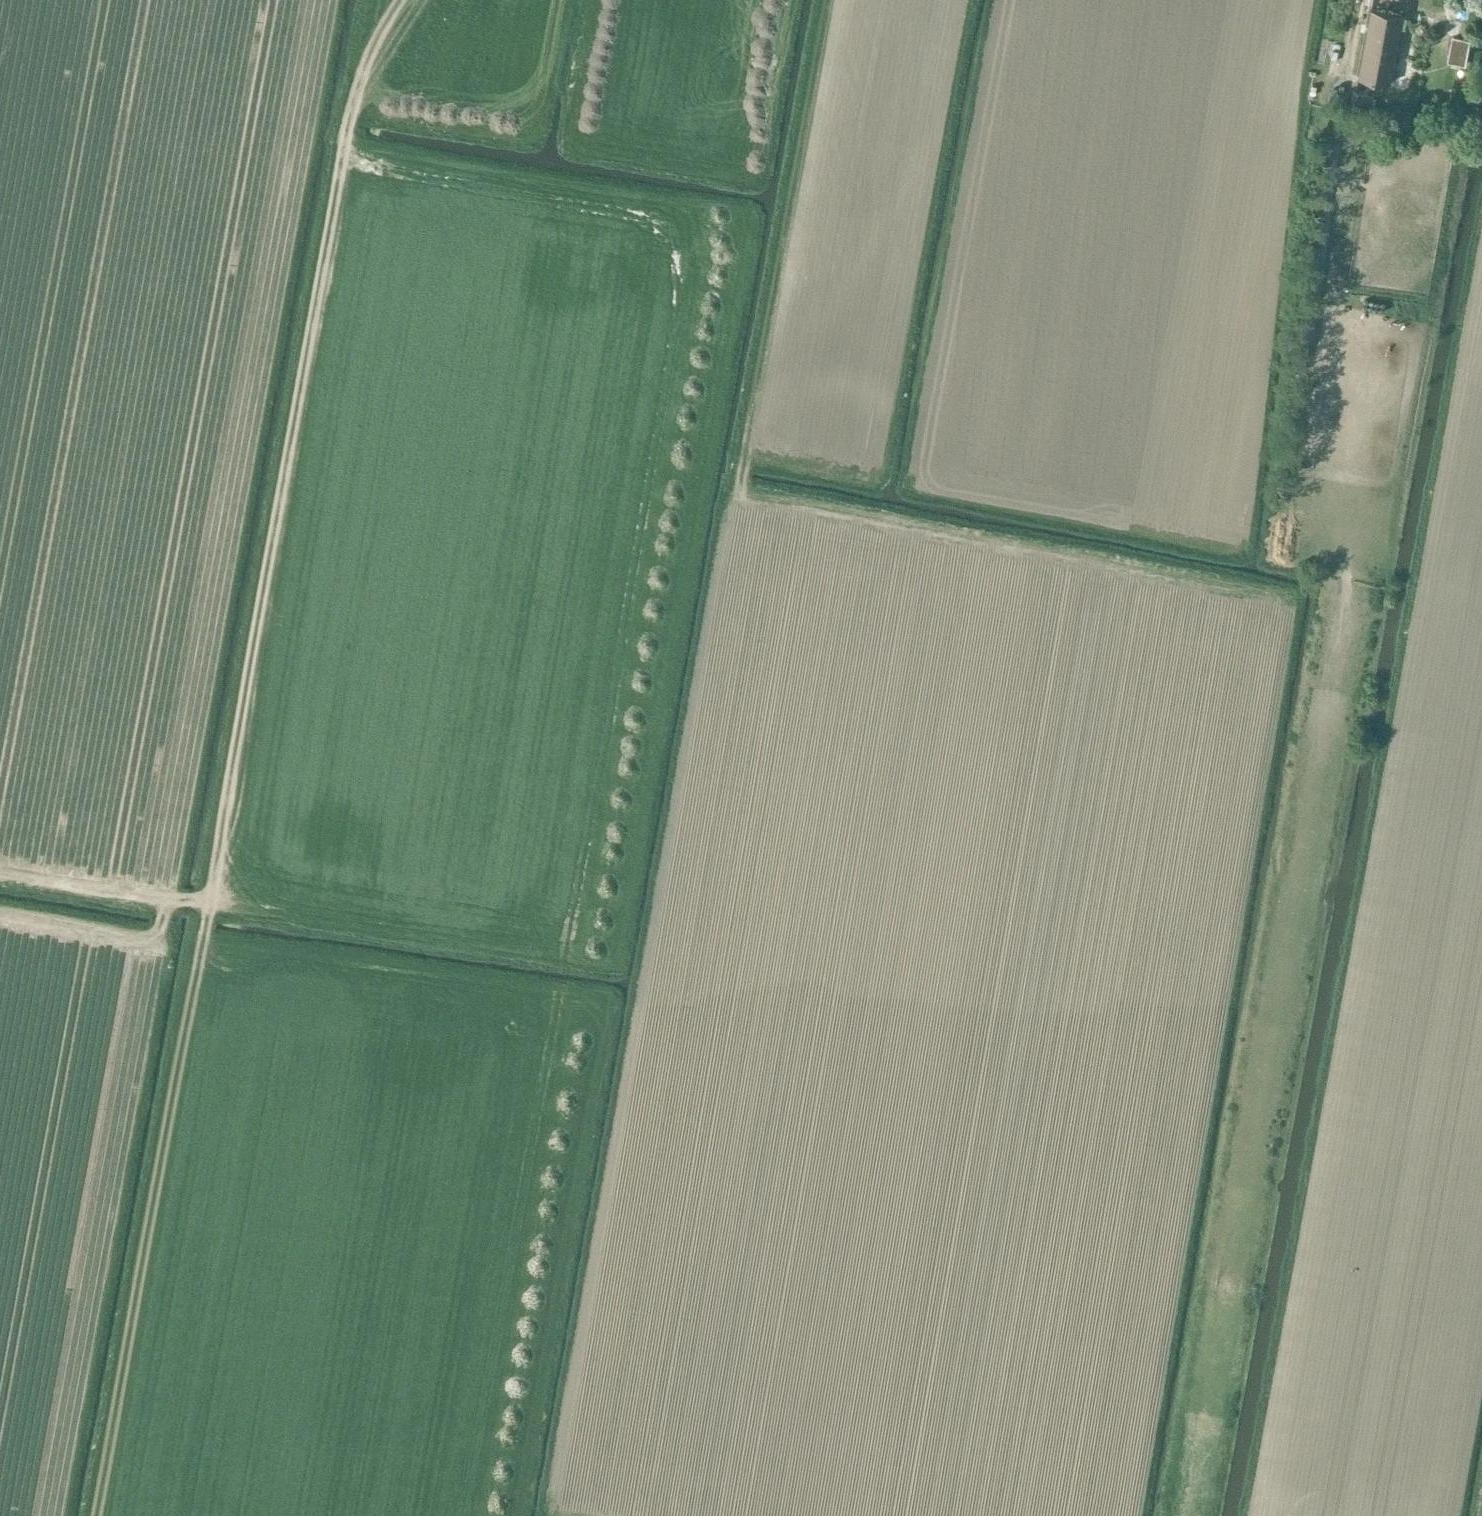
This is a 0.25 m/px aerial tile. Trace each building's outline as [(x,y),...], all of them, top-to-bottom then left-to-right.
[(1403,14),(1371,8),(1359,77),(1391,82),(1403,14)]
